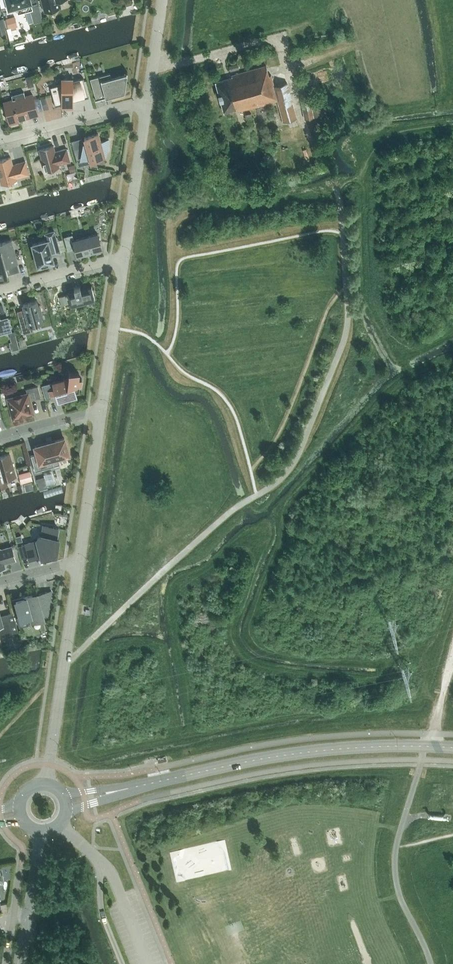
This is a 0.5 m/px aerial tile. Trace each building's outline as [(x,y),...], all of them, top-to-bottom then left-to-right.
[(7,6),(8,9),(16,7),(18,13),(25,11),(28,23),(34,21),(34,22),(43,20),(39,4),(38,0),(6,0),(7,6)] [(44,12),(61,8),(61,7),(59,0),(41,0),(44,12)] [(13,17),(6,19),(8,28),(15,26),(13,17)] [(268,75),(266,66),(263,67),(262,66),(261,66),(262,67),(254,69),(254,68),(253,68),(253,69),(245,71),(245,70),(244,70),(244,72),(239,73),(239,72),(237,72),(238,73),(233,75),(233,73),(232,74),(232,75),(231,75),(232,77),(215,81),(224,112),(237,108),(238,110),(277,100),(278,100),(274,86),(271,75),(268,75)] [(126,71),(126,73),(111,77),(110,73),(90,78),(95,98),(95,99),(125,92),(127,71),(126,71)] [(49,87),(55,106),(61,104),(61,107),(67,107),(67,106),(73,106),(73,101),(88,97),(88,96),(83,78),(83,77),(73,80),(73,79),(61,79),(61,83),(49,87)] [(287,83),(274,86),(278,100),(277,100),(283,121),(296,117),(287,83)] [(13,100),(4,102),(7,115),(6,116),(6,118),(7,120),(8,120),(9,123),(19,121),(19,119),(38,114),(32,94),(25,96),(24,92),(11,95),(13,100)] [(301,101),(305,118),(314,116),(327,114),(323,96),(301,101)] [(86,146),(74,149),(78,166),(88,163),(88,161),(104,157),(103,153),(106,152),(108,140),(100,142),(98,133),(84,137),(86,146)] [(53,145),(39,149),(45,170),(59,166),(58,164),(70,161),(66,148),(55,151),(53,145)] [(0,160),(0,180),(1,184),(16,179),(16,177),(29,174),(25,161),(12,164),(10,157),(0,160)] [(46,240),(32,244),(38,267),(46,265),(46,264),(53,262),(52,255),(59,253),(60,254),(54,231),(45,233),(46,240)] [(64,236),(68,251),(76,249),(77,255),(102,248),(97,233),(74,240),(72,234),(64,236)] [(3,275),(3,276),(8,275),(5,266),(17,263),(11,240),(0,243),(0,249),(0,250),(0,251),(0,276),(3,275)] [(70,303),(80,300),(94,296),(91,285),(80,288),(80,286),(74,288),(74,289),(67,291),(70,303)] [(65,295),(59,297),(61,305),(68,304),(65,295)] [(24,309),(17,311),(23,333),(33,330),(32,324),(42,321),(41,316),(43,316),(40,305),(38,305),(37,300),(23,304),(24,309)] [(11,330),(7,317),(0,319),(0,333),(11,330)] [(19,349),(15,335),(10,336),(11,342),(9,343),(11,351),(19,349)] [(68,377),(41,385),(45,396),(55,393),(56,398),(60,397),(63,405),(63,404),(61,397),(79,392),(80,384),(81,384),(82,378),(78,378),(79,373),(69,372),(68,377)] [(41,397),(38,386),(26,389),(27,394),(8,399),(13,418),(33,413),(29,400),(41,397)] [(37,454),(31,456),(35,471),(54,466),(52,459),(69,454),(64,438),(35,446),(37,454)] [(8,485),(6,479),(16,476),(9,453),(0,456),(0,487),(8,485)] [(29,470),(17,473),(20,483),(31,479),(29,470)] [(38,486),(45,484),(44,480),(50,479),(50,477),(54,476),(52,470),(35,475),(38,486)] [(37,540),(25,544),(29,558),(41,554),(41,557),(56,553),(59,537),(56,537),(58,528),(43,525),(42,535),(40,535),(36,539),(37,540)] [(5,568),(3,562),(15,559),(11,546),(0,549),(0,569),(5,568)] [(33,595),(32,593),(20,596),(21,598),(12,601),(17,621),(18,621),(28,618),(31,617),(31,619),(43,616),(43,614),(47,613),(51,590),(37,594),(33,595)] [(8,614),(0,616),(0,635),(18,630),(13,613),(8,614)]
